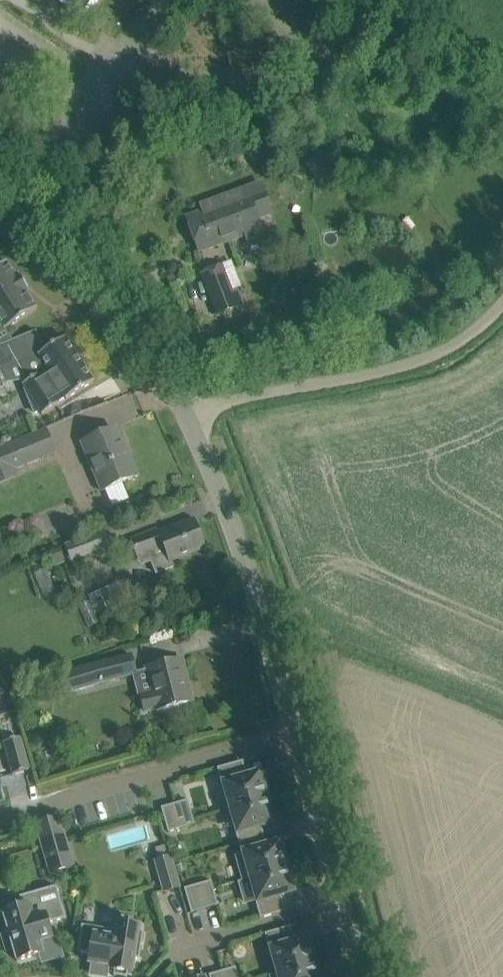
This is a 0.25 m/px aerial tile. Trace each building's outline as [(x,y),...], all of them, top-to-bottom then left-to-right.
[(86,18),(97,0),(59,0),(86,18)] [(200,206),(203,212),(186,218),(198,251),(227,241),(227,242),(244,236),(248,246),(265,240),(261,229),(257,219),(272,213),(261,184),(200,206)] [(242,305),(235,288),(243,286),(233,261),(202,273),(218,314),(242,305)] [(36,309),(25,292),(28,289),(19,275),(15,277),(6,262),(0,266),(0,323),(5,330),(36,309)] [(42,414),(42,415),(59,405),(58,404),(57,403),(66,398),(66,399),(66,400),(93,382),(93,381),(92,382),(65,339),(66,339),(65,338),(44,351),(36,331),(0,346),(0,383),(1,383),(3,386),(5,385),(1,373),(20,365),(27,382),(23,385),(23,386),(24,386),(26,389),(25,390),(35,413),(40,411),(42,414)] [(219,349),(224,367),(235,363),(230,346),(219,349)] [(102,491),(138,476),(128,454),(125,455),(114,429),(82,442),(102,491)] [(16,469),(56,452),(46,430),(0,449),(0,475),(16,469)] [(194,521),(175,528),(160,534),(158,529),(131,540),(142,565),(150,562),(156,574),(173,567),(171,561),(204,548),(194,521)] [(72,562),(109,548),(103,532),(66,546),(72,562)] [(75,599),(86,628),(97,624),(92,611),(128,597),(122,581),(75,599)] [(95,665),(67,674),(72,691),(100,683),(136,674),(135,671),(131,656),(95,665)] [(152,692),(141,695),(145,713),(163,709),(173,706),(192,701),(188,684),(184,685),(178,660),(158,665),(147,668),(146,668),(152,692)] [(28,770),(19,738),(4,742),(14,775),(28,770)] [(264,791),(267,790),(262,773),(247,777),(242,761),(217,768),(222,785),(219,786),(225,810),(266,798),(264,791)] [(235,830),(239,843),(264,836),(261,826),(276,821),(271,804),(268,805),(266,798),(225,810),(226,811),(231,809),(237,830),(235,830)] [(187,800),(174,804),(181,828),(194,824),(187,800)] [(181,828),(174,804),(161,808),(168,832),(181,828)] [(235,856),(241,880),(286,867),(284,860),(287,859),(282,842),(267,847),(264,836),(239,843),(242,854),(235,856)] [(66,839),(42,846),(50,873),(74,866),(66,839)] [(180,887),(171,857),(155,861),(164,892),(180,887)] [(288,874),(286,867),(241,880),(242,881),(251,878),(257,899),(255,900),(260,918),(285,911),(281,895),(296,891),(291,874),(288,874)] [(211,881),(198,885),(204,909),(217,905),(211,881)] [(191,913),(204,909),(198,885),(185,889),(191,913)] [(46,923),(65,918),(56,886),(20,897),(23,908),(4,914),(17,961),(43,953),(40,943),(51,940),(46,923)] [(144,931),(138,931),(139,928),(118,925),(117,931),(82,925),(77,952),(91,954),(89,964),(111,968),(110,970),(114,971),(113,975),(123,976),(127,976),(128,973),(132,973),(134,958),(139,959),(144,931)] [(290,926),(265,934),(270,952),(272,952),(278,972),(269,975),(269,976),(313,963),(311,956),(314,955),(309,938),(295,943),(290,926)] [(318,970),(315,971),(313,963),(269,976),(320,976),(318,970)] [(222,971),(224,976),(238,976),(235,967),(222,971)]
